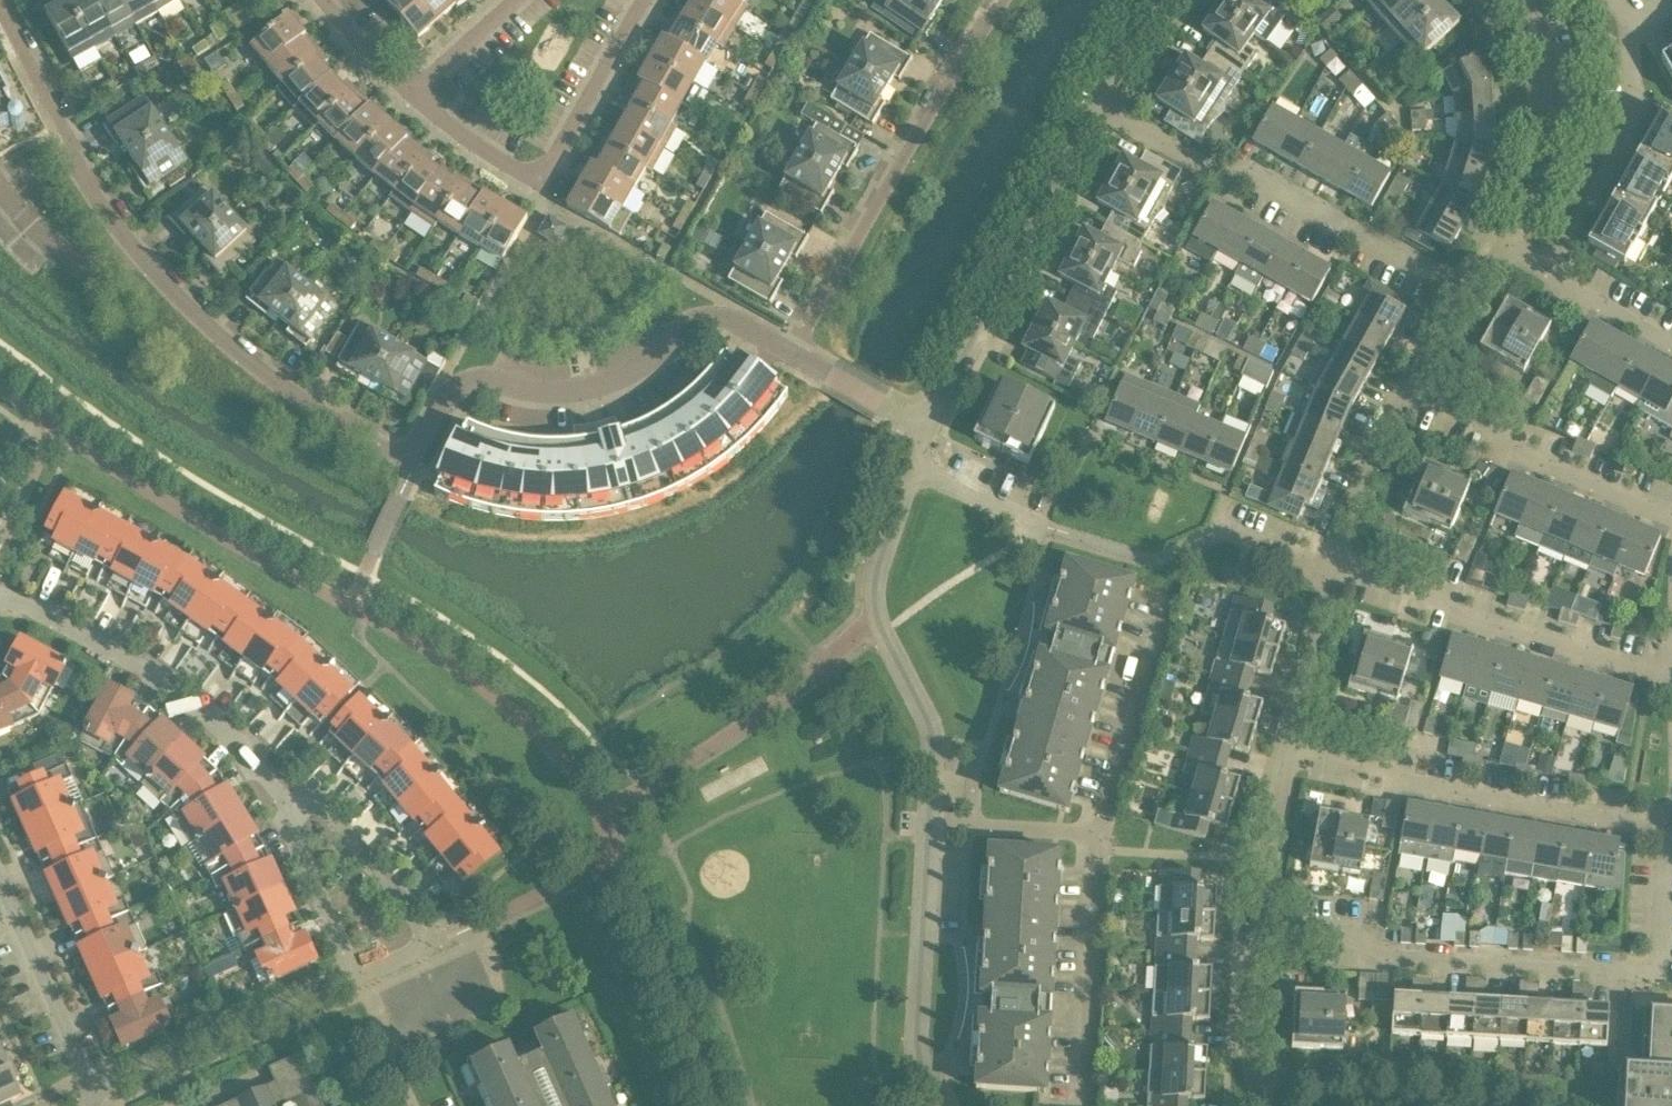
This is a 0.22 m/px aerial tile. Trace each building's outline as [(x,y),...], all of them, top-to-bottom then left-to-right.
[(68,4),(95,50),(116,38),(94,0),(76,0),(68,4)] [(116,38),(137,26),(121,0),(94,0),(116,38)] [(137,26),(158,14),(150,0),(121,0),(137,26)] [(158,14),(179,1),(179,0),(150,0),(158,14)] [(385,3),(394,13),(418,40),(437,23),(417,0),(389,0),(385,3)] [(437,23),(455,7),(449,0),(417,0),(437,23)] [(693,2),(735,29),(749,9),(743,5),(742,6),(733,0),(695,0),(693,2)] [(939,0),(878,0),(871,10),(913,38),(917,32),(927,38),(935,26),(929,22),(943,2),(939,0)] [(1276,0),(1220,0),(1215,7),(1254,35),(1255,35),(1266,43),(1290,10),(1276,0)] [(1370,7),(1386,25),(1414,0),(1378,0),(1370,7)] [(1386,25),(1403,43),(1442,7),(1436,0),(1414,0),(1386,25)] [(693,2),(681,22),(718,45),(717,46),(723,49),(735,29),(693,2)] [(796,15),(804,20),(812,7),(804,2),(796,15)] [(385,3),(378,10),(387,20),(394,13),(385,3)] [(95,50),(68,4),(47,17),(73,63),(74,62),(81,74),(101,62),(95,50)] [(1254,35),(1215,7),(1203,24),(1206,26),(1203,31),(1218,41),(1209,53),(1242,77),(1258,55),(1246,47),(1254,35)] [(1459,26),(1442,7),(1403,43),(1419,62),(1459,26)] [(1325,33),(1339,21),(1330,11),(1316,23),(1325,33)] [(804,20),(796,15),(788,28),(796,33),(804,20)] [(238,32),(251,24),(246,17),(233,25),(238,32)] [(289,17),(265,37),(258,28),(244,40),(268,68),(306,36),(289,17)] [(771,19),(768,23),(779,30),(782,26),(771,19)] [(670,28),(663,39),(705,65),(717,46),(718,45),(681,22),(675,31),(670,28)] [(870,35),(851,68),(887,89),(900,69),(905,73),(913,60),(870,35)] [(268,68),(283,85),(283,86),(316,58),(309,50),(314,46),(306,36),(268,68)] [(663,39),(651,60),(694,85),(705,65),(663,39)] [(781,40),(773,53),(781,58),(789,45),(781,40)] [(198,58),(210,50),(206,42),(193,50),(198,58)] [(47,131),(0,43),(0,156),(17,147),(47,131)] [(1477,59),(1471,62),(1464,47),(1441,69),(1455,97),(1491,87),(1477,59)] [(1327,68),(1337,59),(1331,52),(1320,61),(1327,68)] [(781,58),(773,53),(765,66),(773,71),(781,58)] [(1242,77),(1209,53),(1201,66),(1185,56),(1182,61),(1179,59),(1168,76),(1225,113),(1230,99),(1228,98),(1242,77)] [(1661,60),(1671,79),(1671,53),(1661,60)] [(147,73),(160,66),(155,58),(142,66),(147,73)] [(283,86),(283,85),(278,89),(295,110),(332,77),(316,58),(283,86)] [(651,60),(639,82),(655,90),(682,106),(691,111),(702,90),(694,85),(651,60)] [(887,89),(851,68),(831,101),(873,126),(881,113),(875,110),(887,89)] [(1345,89),(1356,80),(1350,73),(1339,82),(1345,89)] [(1225,113),(1168,76),(1156,94),(1160,96),(1157,100),(1172,110),(1164,123),(1198,145),(1213,122),(1214,124),(1224,114),(1225,113)] [(349,95),(332,77),(295,110),(314,130),(319,125),(318,124),(349,95)] [(744,85),(752,89),(756,82),(748,78),(744,85)] [(752,89),(751,92),(758,96),(766,83),(758,78),(756,82),(752,89)] [(1356,80),(1345,89),(1352,96),(1363,87),(1356,80)] [(105,97),(118,90),(113,82),(100,90),(105,97)] [(228,100),(236,95),(228,82),(220,87),(228,100)] [(682,106),(639,82),(632,94),(638,97),(633,106),(670,127),(671,126),(682,106)] [(1493,117),(1491,87),(1455,97),(1456,120),(1493,117)] [(1366,91),(1356,101),(1364,109),(1374,99),(1366,91)] [(1410,108),(1420,98),(1414,91),(1404,101),(1410,108)] [(758,96),(751,92),(743,105),(751,109),(758,96)] [(244,108),(236,95),(228,100),(237,112),(244,108)] [(356,102),(349,95),(318,124),(319,125),(337,143),(371,107),(361,97),(356,102)] [(130,156),(166,132),(145,101),(104,128),(112,140),(117,136),(130,156)] [(817,125),(798,158),(835,179),(847,158),(853,161),(860,149),(841,138),(847,127),(809,104),(802,116),(817,125)] [(633,106),(621,127),(664,151),(676,129),(671,126),(670,127),(633,106)] [(371,107),(337,143),(356,160),(389,123),(371,107)] [(1278,155),(1296,122),(1272,109),(1253,141),(1278,155)] [(1650,134),(1671,146),(1671,116),(1663,111),(1650,134)] [(1411,122),(1426,121),(1425,112),(1411,113),(1411,122)] [(1394,121),(1387,115),(1377,124),(1383,131),(1394,121)] [(1493,117),(1456,120),(1458,142),(1495,147),(1493,117)] [(728,132),(735,136),(743,123),(735,118),(728,132)] [(1394,121),(1383,131),(1390,138),(1400,128),(1394,121)] [(1426,131),(1426,121),(1411,122),(1412,132),(1426,131)] [(1319,136),(1296,122),(1278,155),(1301,168),(1319,136)] [(389,123),(356,160),(375,177),(407,139),(389,123)] [(260,143),(266,137),(256,126),(249,132),(260,143)] [(621,127),(609,148),(646,169),(646,170),(651,173),(664,151),(621,127)] [(187,164),(166,132),(130,156),(143,176),(138,180),(146,192),(164,179),(171,189),(186,179),(179,169),(187,164)] [(735,136),(728,132),(720,145),(728,149),(735,136)] [(1650,134),(1638,156),(1671,175),(1671,146),(1650,134)] [(1319,136),(1301,168),(1324,181),(1343,149),(1319,136)] [(266,137),(260,143),(270,154),(276,148),(266,137)] [(375,177),(395,192),(396,193),(422,159),(414,153),(418,148),(407,139),(375,177)] [(1411,141),(1408,150),(1422,154),(1424,145),(1411,141)] [(1495,147),(1458,142),(1451,164),(1486,176),(1495,147)] [(598,153),(591,166),(634,190),(646,170),(646,169),(609,148),(604,157),(598,153)] [(1343,149),(1324,181),(1348,194),(1366,162),(1343,149)] [(1422,154),(1408,150),(1405,159),(1419,164),(1422,154)] [(1165,210),(1169,196),(1181,172),(1146,153),(1139,166),(1123,157),(1120,162),(1117,160),(1107,178),(1165,210)] [(1625,178),(1671,204),(1671,187),(1670,186),(1671,183),(1671,175),(1638,156),(1625,178)] [(835,179),(798,158),(779,191),(822,215),(829,203),(823,199),(835,179)] [(396,193),(395,192),(391,197),(412,214),(441,174),(422,159),(396,193)] [(257,170),(266,180),(275,171),(266,161),(257,170)] [(711,161),(704,174),(712,178),(719,165),(711,161)] [(1366,162),(1348,194),(1371,208),(1390,176),(1366,162)] [(1486,176),(1451,164),(1444,186),(1476,205),(1486,176)] [(634,190),(591,166),(580,186),(623,211),(634,190)] [(297,184),(304,178),(293,167),(287,173),(297,184)] [(461,187),(441,174),(412,214),(435,229),(439,224),(438,223),(461,187)] [(712,178),(704,174),(696,187),(704,192),(712,178)] [(314,189),(304,178),(297,184),(308,195),(314,189)] [(1165,210),(1107,178),(1097,196),(1100,198),(1098,203),(1113,212),(1106,225),(1142,244),(1155,221),(1165,212),(1165,210)] [(1625,178),(1613,200),(1650,221),(1655,213),(1665,218),(1671,206),(1671,204),(1625,178)] [(1396,179),(1391,187),(1404,194),(1408,186),(1396,179)] [(569,206),(567,208),(610,232),(619,237),(631,216),(623,211),(602,199),(580,186),(569,206)] [(1476,205),(1444,186),(1431,209),(1463,228),(1476,205)] [(199,244),(230,215),(204,187),(168,220),(178,231),(183,226),(199,244)] [(470,193),(461,187),(438,223),(439,224),(459,237),(485,195),(473,188),(470,193)] [(1404,194),(1391,187),(1387,195),(1399,202),(1404,194)] [(271,188),(267,188),(265,191),(264,194),(267,197),(270,197),(273,194),(273,191),(271,188)] [(485,195),(459,237),(482,250),(506,207),(485,195)] [(1650,221),(1613,200),(1600,222),(1648,249),(1655,236),(1646,230),(1650,221)] [(680,216),(688,220),(696,207),(688,202),(680,216)] [(1212,205),(1194,237),(1187,250),(1210,264),(1218,251),(1236,219),(1212,205)] [(1431,209),(1430,209),(1423,205),(1405,237),(1433,253),(1437,245),(1449,252),(1463,228),(1431,209)] [(332,206),(327,213),(339,222),(344,215),(332,206)] [(528,219),(506,207),(482,250),(503,262),(528,219)] [(747,248),(784,268),(796,247),(802,251),(809,238),(766,214),(747,248)] [(256,243),(230,215),(199,244),(215,261),(210,266),(220,277),(256,243)] [(356,225),(344,215),(339,222),(351,232),(356,225)] [(688,220),(680,216),(673,229),(681,233),(688,220)] [(1236,219),(1218,251),(1241,264),(1260,232),(1236,219)] [(562,239),(563,238),(559,223),(558,222),(543,226),(542,227),(546,242),(548,243),(562,239)] [(1648,249),(1600,222),(1588,245),(1597,250),(1593,258),(1615,271),(1619,263),(1625,266),(1630,257),(1640,262),(1648,249)] [(709,229),(699,223),(690,237),(701,243),(709,229)] [(1077,233),(1068,251),(1111,273),(1117,261),(1130,267),(1131,266),(1134,268),(1138,260),(1142,252),(1139,251),(1142,244),(1106,225),(1100,238),(1083,230),(1081,235),(1077,233)] [(1241,264),(1242,265),(1236,277),(1257,289),(1264,277),(1283,245),(1260,232),(1241,264)] [(382,256),(387,249),(375,240),(370,247),(382,256)] [(663,245),(656,258),(664,263),(671,250),(663,245)] [(1283,245),(1264,277),(1288,290),(1306,258),(1283,245)] [(784,268),(747,248),(728,281),(771,305),(778,292),(772,289),(784,268)] [(387,249),(382,256),(395,265),(400,258),(387,249)] [(1111,273),(1068,251),(1058,270),(1062,272),(1059,277),(1076,285),(1069,298),(1105,317),(1111,304),(1117,293),(1104,286),(1111,273)] [(1330,271),(1306,258),(1288,290),(1312,304),(1330,271)] [(281,320),(307,287),(277,263),(247,301),(258,310),(262,305),(281,320)] [(430,285),(434,278),(421,270),(416,278),(430,285)] [(434,278),(430,285),(443,293),(447,285),(434,278)] [(1369,283),(1365,291),(1351,315),(1358,319),(1391,338),(1405,314),(1396,309),(1400,301),(1369,283)] [(337,311),(307,287),(281,320),(299,335),(295,340),(306,349),(337,311)] [(1158,290),(1150,308),(1158,312),(1158,313),(1170,319),(1175,311),(1164,305),(1169,295),(1158,290)] [(1323,299),(1335,306),(1340,298),(1327,291),(1323,299)] [(475,311),(480,303),(467,296),(462,304),(475,311)] [(1041,305),(1031,324),(1074,347),(1081,333),(1094,339),(1105,317),(1069,298),(1063,310),(1047,302),(1044,307),(1041,305)] [(416,310),(431,319),(437,308),(422,299),(416,310)] [(1335,306),(1323,299),(1318,308),(1330,315),(1335,306)] [(1493,325),(1537,350),(1551,326),(1507,301),(1493,325)] [(1170,319),(1158,313),(1153,322),(1166,328),(1170,319)] [(1586,320),(1573,313),(1560,336),(1572,343),(1586,320)] [(1204,331),(1210,319),(1201,314),(1195,327),(1204,331)] [(1210,319),(1204,331),(1212,336),(1219,323),(1210,319)] [(1391,338),(1358,319),(1345,343),(1378,361),(1391,338)] [(1225,321),(1216,339),(1228,345),(1237,327),(1225,321)] [(1074,347),(1031,324),(1022,342),(1025,344),(1023,349),(1029,352),(1023,365),(1069,389),(1081,365),(1068,358),(1074,347)] [(1558,403),(1557,404),(1562,405),(1566,393),(1568,394),(1573,381),(1572,381),(1580,366),(1595,374),(1616,337),(1592,324),(1571,361),(1549,398),(1558,403)] [(1537,350),(1493,325),(1480,349),(1524,374),(1537,350)] [(373,382),(394,345),(361,326),(337,369),(349,376),(352,370),(373,382)] [(1172,340),(1186,346),(1192,333),(1179,327),(1172,340)] [(1194,350),(1201,338),(1192,333),(1186,346),(1194,350)] [(1296,346),(1309,353),(1313,344),(1301,337),(1296,346)] [(1595,374),(1596,375),(1589,387),(1611,400),(1618,387),(1618,388),(1639,351),(1616,337),(1595,374)] [(1201,338),(1194,350),(1203,355),(1209,342),(1201,338)] [(1252,355),(1258,342),(1249,338),(1243,351),(1252,355)] [(1258,342),(1252,355),(1260,359),(1266,346),(1258,342)] [(1345,343),(1332,366),(1365,384),(1378,361),(1345,343)] [(426,364),(394,345),(373,382),(394,394),(391,400),(403,407),(411,393),(420,391),(428,395),(441,371),(440,371),(446,360),(433,352),(426,364)] [(1226,350),(1216,345),(1210,358),(1220,363),(1226,350)] [(1277,352),(1266,346),(1260,359),(1271,364),(1277,352)] [(1309,353),(1296,346),(1292,354),(1304,361),(1309,353)] [(1639,351),(1618,388),(1641,401),(1662,364),(1639,351)] [(777,385),(751,367),(739,358),(736,362),(725,355),(714,370),(701,384),(687,397),(672,409),(656,419),(639,428),(620,435),(602,440),(584,444),(566,446),(548,446),(530,444),(511,441),(494,437),(485,434),(476,430),(467,426),(461,438),(457,436),(438,478),(442,480),(435,494),(458,504),(482,512),(506,517),(531,520),(556,521),(581,520),(605,517),(630,511),(653,504),(676,494),(698,482),(719,468),(739,453),(757,436),(773,417),(788,397),(775,388),(777,385)] [(1239,357),(1232,371),(1242,376),(1249,361),(1239,357)] [(1241,378),(1267,390),(1275,373),(1249,361),(1241,378)] [(1332,366),(1322,361),(1309,385),(1318,391),(1352,408),(1365,384),(1332,366)] [(1642,401),(1636,412),(1671,431),(1671,369),(1662,364),(1641,401),(1642,401)] [(1126,374),(1120,388),(1106,422),(1132,433),(1152,385),(1126,374)] [(1537,406),(1550,383),(1537,376),(1524,399),(1537,406)] [(974,440),(998,452),(1029,466),(1055,411),(1000,384),(974,440)] [(1152,385),(1132,433),(1156,443),(1176,395),(1152,385)] [(1073,387),(1069,396),(1080,401),(1084,392),(1073,387)] [(1318,391),(1307,418),(1342,432),(1352,408),(1318,391)] [(1269,402),(1282,407),(1286,398),(1272,393),(1269,402)] [(1176,395),(1156,443),(1181,454),(1195,419),(1201,406),(1176,395)] [(1549,398),(1543,410),(1551,414),(1557,404),(1558,403),(1549,398)] [(1282,407),(1269,402),(1265,411),(1278,416),(1282,407)] [(1342,432),(1307,418),(1297,414),(1287,438),(1297,442),(1331,457),(1342,432)] [(1206,464),(1231,474),(1251,428),(1225,417),(1220,429),(1206,464)] [(598,423),(601,436),(620,431),(617,418),(598,423)] [(1220,429),(1195,419),(1181,454),(1206,464),(1220,429)] [(1581,456),(1587,443),(1578,439),(1573,452),(1581,456)] [(1248,451),(1262,457),(1265,448),(1252,442),(1248,451)] [(1297,442),(1286,467),(1321,481),(1331,457),(1297,442)] [(1587,443),(1581,456),(1590,459),(1596,446),(1587,443)] [(1248,451),(1245,460),(1243,465),(1256,470),(1258,465),(1262,457),(1248,451)] [(1269,460),(1262,457),(1258,465),(1256,470),(1263,473),(1269,460)] [(1632,477),(1636,468),(1638,464),(1629,460),(1623,473),(1632,477)] [(1424,463),(1413,489),(1460,508),(1471,483),(1424,463)] [(1492,467),(1491,468),(1480,463),(1475,476),(1486,480),(1481,492),(1494,497),(1505,473),(1492,467)] [(1286,467),(1276,492),(1267,494),(1250,487),(1245,499),(1298,520),(1304,505),(1310,507),(1321,481),(1286,467)] [(1520,526),(1537,486),(1511,476),(1495,515),(1520,526)] [(1520,526),(1521,526),(1516,539),(1540,549),(1561,497),(1537,486),(1520,526)] [(1460,508),(1413,489),(1403,515),(1450,534),(1460,508)] [(1586,507),(1561,497),(1540,549),(1564,560),(1570,546),(1586,507)] [(68,567),(98,511),(93,513),(67,498),(45,538),(56,544),(49,557),(68,567)] [(1570,546),(1564,560),(1589,570),(1594,557),(1611,517),(1586,507),(1570,546)] [(99,511),(68,567),(88,578),(94,565),(104,570),(126,530),(100,517),(99,511)] [(1635,528),(1611,517),(1594,557),(1619,567),(1635,528)] [(1399,534),(1379,526),(1375,535),(1395,543),(1399,534)] [(1635,528),(1619,567),(1644,578),(1661,539),(1635,528)] [(126,530),(104,570),(115,576),(108,589),(127,599),(157,543),(152,544),(126,530)] [(1466,565),(1476,540),(1464,535),(1453,559),(1466,565)] [(159,548),(157,543),(127,599),(146,609),(153,596),(163,602),(187,563),(159,548)] [(1473,567),(1482,571),(1487,558),(1479,554),(1473,567)] [(187,563),(163,602),(173,608),(164,620),(182,633),(219,582),(214,582),(187,563)] [(1067,563),(1064,576),(1061,584),(1054,582),(1039,632),(1057,637),(1054,647),(1051,657),(1034,652),(1019,701),(1026,704),(1014,744),(1007,742),(999,770),(1006,773),(1000,794),(1067,814),(1135,583),(1067,563)] [(1465,584),(1482,589),(1487,573),(1482,571),(1473,567),(1465,584)] [(1240,590),(1243,577),(1240,576),(1231,573),(1227,586),(1240,590)] [(219,582),(182,633),(200,646),(208,634),(217,641),(244,604),(220,587),(219,582)] [(1516,610),(1520,596),(1511,593),(1507,607),(1516,610)] [(1520,596),(1516,610),(1525,612),(1529,599),(1520,596)] [(1235,598),(1228,622),(1224,637),(1278,653),(1286,628),(1268,623),(1273,609),(1235,598)] [(244,604),(217,641),(227,648),(218,659),(236,672),(273,621),(268,621),(244,604)] [(1567,625),(1571,611),(1562,609),(1558,622),(1567,625)] [(1571,611),(1567,625),(1576,627),(1581,614),(1571,611)] [(273,621),(236,672),(254,685),(262,673),(272,680),(300,645),(274,626),(273,621)] [(1620,641),(1624,627),(1615,624),(1611,637),(1620,641)] [(1424,658),(1437,661),(1445,636),(1437,634),(1431,632),(1424,658)] [(1364,635),(1356,662),(1405,676),(1413,649),(1364,635)] [(1224,637),(1219,652),(1212,675),(1250,686),(1254,673),(1271,678),(1278,653),(1224,637)] [(1466,687),(1479,646),(1452,638),(1440,679),(1466,687)] [(22,642),(3,677),(39,716),(67,665),(22,642)] [(280,688),(270,698),(286,713),(330,667),(324,667),(300,645),(272,680),(280,688)] [(1479,646),(1466,687),(1492,694),(1504,653),(1479,646)] [(1530,661),(1504,653),(1492,694),(1518,702),(1530,661)] [(1555,669),(1530,661),(1518,702),(1543,710),(1555,669)] [(1405,676),(1356,662),(1348,689),(1397,703),(1405,676)] [(330,667),(286,713),(302,729),(312,718),(321,726),(352,693),(330,672),(330,667)] [(1555,669),(1543,710),(1569,717),(1581,676),(1555,669)] [(1250,686),(1212,675),(1208,690),(1222,694),(1215,718),(1256,730),(1263,705),(1246,700),(1250,686)] [(1581,676),(1569,717),(1594,725),(1606,684),(1581,676)] [(3,677),(0,678),(0,734),(39,716),(3,677)] [(1633,692),(1606,684),(1594,725),(1620,732),(1616,745),(1630,749),(1638,698),(1632,696),(1633,692)] [(114,760),(150,710),(108,687),(79,742),(114,760)] [(344,768),(388,722),(382,722),(360,701),(329,734),(338,743),(328,753),(344,768)] [(1411,702),(1404,728),(1417,732),(1424,706),(1411,702)] [(150,710),(114,760),(142,786),(184,741),(150,710)] [(1256,730),(1215,718),(1208,741),(1194,737),(1190,752),(1227,763),(1231,750),(1249,755),(1256,730)] [(1433,736),(1437,723),(1428,720),(1424,733),(1433,736)] [(388,727),(388,722),(344,768),(360,783),(370,773),(379,781),(412,750),(388,727)] [(218,773),(184,741),(142,786),(170,812),(218,773)] [(386,789),(374,799),(388,816),(438,775),(432,775),(412,750),(379,781),(386,789)] [(1227,763),(1190,752),(1183,775),(1197,779),(1192,795),(1233,807),(1241,782),(1223,777),(1227,763)] [(75,807),(74,806),(70,805),(61,784),(73,779),(62,754),(29,768),(35,780),(9,792),(25,829),(75,807)] [(1463,760),(1462,770),(1471,771),(1474,757),(1464,756),(1463,760)] [(1474,757),(1471,771),(1480,773),(1483,759),(1474,757)] [(1624,782),(1628,759),(1616,757),(1611,780),(1624,782)] [(1540,770),(1539,773),(1553,776),(1556,762),(1542,759),(1540,770)] [(1524,781),(1526,767),(1517,765),(1515,779),(1524,781)] [(1526,767),(1524,781),(1533,783),(1536,769),(1526,767)] [(218,773),(170,812),(191,846),(197,842),(197,841),(243,812),(218,773)] [(437,781),(438,775),(388,816),(402,833),(414,823),(421,832),(456,804),(437,781)] [(1577,791),(1579,777),(1570,775),(1567,789),(1577,791)] [(1579,777),(1577,791),(1586,792),(1588,778),(1579,777)] [(1233,807),(1192,795),(1188,809),(1174,805),(1171,815),(1159,811),(1154,826),(1205,840),(1209,826),(1226,832),(1233,807)] [(1387,802),(1387,803),(1374,800),(1370,818),(1383,821),(1382,828),(1396,831),(1401,805),(1387,802)] [(75,807),(25,829),(42,866),(98,840),(81,803),(74,806),(75,807)] [(456,804),(421,832),(428,841),(417,850),(430,867),(480,827),(474,826),(456,804)] [(1435,811),(1408,806),(1399,855),(1426,860),(1435,811)] [(1461,816),(1435,811),(1426,860),(1453,864),(1455,852),(1461,816)] [(265,849),(243,812),(197,841),(197,842),(202,843),(213,861),(204,867),(211,878),(265,849)] [(1320,812),(1315,840),(1365,849),(1370,821),(1320,812)] [(1488,820),(1461,816),(1455,852),(1481,857),(1488,820)] [(1514,825),(1488,820),(1481,857),(1508,862),(1514,825)] [(130,839),(143,833),(135,824),(125,828),(130,839)] [(1514,825),(1508,862),(1506,876),(1531,881),(1540,830),(1514,825)] [(480,827),(430,867),(444,884),(456,875),(463,884),(499,856),(479,833),(480,827)] [(1540,830),(1531,881),(1556,885),(1557,884),(1566,835),(1540,830)] [(1566,835),(1557,884),(1584,889),(1593,840),(1566,835)] [(98,840),(42,866),(58,902),(108,880),(108,881),(115,878),(98,840)] [(1365,849),(1315,840),(1310,867),(1360,876),(1365,849)] [(1620,845),(1593,840),(1584,889),(1623,896),(1625,855),(1618,854),(1620,845)] [(265,849),(211,878),(217,890),(226,886),(235,906),(234,910),(234,911),(283,889),(265,849)] [(978,1068),(977,1076),(977,1090),(1038,1093),(1047,1094),(1060,854),(990,850),(989,872),(981,871),(980,901),(987,901),(985,944),(977,943),(974,995),(993,996),(992,1006),(991,1017),(973,1016),(970,1067),(978,1068)] [(1161,872),(1159,897),(1159,912),(1216,916),(1217,890),(1199,889),(1200,875),(1161,872)] [(1374,874),(1369,899),(1383,903),(1388,876),(1374,874)] [(108,880),(58,902),(75,939),(131,913),(125,901),(115,905),(106,885),(108,881),(108,880)] [(234,911),(234,910),(227,913),(244,951),(300,925),(283,889),(234,911)] [(1159,912),(1156,953),(1195,955),(1196,941),(1214,942),(1216,916),(1159,912)] [(131,913),(75,939),(91,975),(141,953),(141,954),(148,951),(131,913)] [(300,925),(244,951),(249,963),(259,959),(270,983),(316,962),(300,925)] [(1549,925),(1537,925),(1537,939),(1549,939),(1549,925)] [(1401,944),(1410,945),(1411,931),(1402,930),(1401,944)] [(1426,931),(1417,931),(1416,945),(1426,946),(1426,931)] [(1426,931),(1426,941),(1436,942),(1436,932),(1426,931)] [(1550,940),(1550,949),(1562,950),(1562,939),(1563,932),(1550,931),(1550,940)] [(1465,934),(1455,933),(1454,947),(1464,948),(1465,934)] [(1470,934),(1470,948),(1475,948),(1479,949),(1479,945),(1480,934),(1470,934)] [(1509,936),(1508,947),(1508,950),(1518,951),(1518,936),(1509,936)] [(1524,937),(1523,951),(1533,952),(1534,937),(1524,937)] [(1562,939),(1562,950),(1562,953),(1571,954),(1572,939),(1562,939)] [(1587,954),(1587,951),(1587,940),(1578,940),(1577,954),(1587,954)] [(141,953),(91,975),(108,1011),(164,986),(158,974),(148,978),(139,958),(141,954),(141,953)] [(1156,953),(1155,968),(1154,993),(1211,996),(1213,970),(1195,969),(1195,955),(1156,953)] [(211,981),(223,976),(218,965),(206,971),(211,981)] [(1373,1002),(1374,975),(1360,975),(1359,1001),(1373,1002)] [(1374,975),(1373,1002),(1387,1003),(1388,976),(1374,975)] [(1413,977),(1412,999),(1394,999),(1392,1036),(1420,1037),(1422,1000),(1422,991),(1423,977),(1413,977)] [(1433,978),(1423,977),(1422,991),(1432,992),(1433,978)] [(1465,1002),(1448,1001),(1446,1039),(1473,1040),(1475,1003),(1475,994),(1476,980),(1467,980),(1465,1002)] [(1486,981),(1476,980),(1475,994),(1485,995),(1486,981)] [(1529,997),(1529,984),(1520,983),(1519,997),(1529,997)] [(1529,1006),(1528,1006),(1526,1043),(1553,1045),(1555,1008),(1538,1007),(1539,984),(1529,984),(1529,997),(1529,998),(1529,1006)] [(181,1024),(164,986),(108,1011),(124,1048),(181,1024)] [(1555,1008),(1553,1045),(1579,1046),(1581,1009),(1582,1000),(1583,987),(1573,986),(1572,1009),(1555,1008)] [(1583,987),(1582,1000),(1592,1001),(1592,987),(1583,987)] [(1154,993),(1152,1033),(1191,1035),(1192,1021),(1210,1022),(1211,996),(1154,993)] [(1294,1020),(1344,1024),(1346,996),(1295,993),(1294,1020)] [(1448,1001),(1422,1000),(1420,1037),(1446,1039),(1448,1001)] [(1502,1005),(1475,1003),(1473,1040),(1499,1042),(1502,1005)] [(1502,1005),(1499,1042),(1526,1043),(1528,1006),(1502,1005)] [(1609,1011),(1581,1009),(1579,1046),(1607,1048),(1609,1011)] [(1619,1073),(1619,1079),(1617,1105),(1671,1105),(1671,1013),(1645,1012),(1641,1071),(1619,1069),(1619,1073)] [(490,1105),(613,1105),(573,1018),(535,1035),(544,1055),(518,1066),(510,1047),(471,1064),(490,1105)] [(1344,1024),(1294,1020),(1292,1048),(1343,1051),(1344,1024)] [(1152,1033),(1150,1057),(1150,1073),(1207,1076),(1208,1050),(1190,1049),(1191,1035),(1152,1033)] [(1,1049),(0,1050),(0,1078),(15,1071),(11,1061),(7,1063),(1,1049)] [(300,1055),(269,1069),(275,1084),(227,1105),(323,1105),(300,1055)] [(1390,1060),(1390,1067),(1416,1068),(1416,1061),(1390,1060)] [(1470,1061),(1469,1071),(1487,1072),(1487,1062),(1470,1061)] [(1554,1063),(1551,1063),(1551,1075),(1561,1075),(1561,1072),(1554,1063)] [(1591,1064),(1590,1078),(1603,1078),(1604,1065),(1591,1064)] [(15,1071),(0,1078),(0,1105),(12,1105),(11,1102),(23,1097),(16,1082),(20,1080),(15,1071)] [(1149,1088),(1148,1105),(1187,1105),(1187,1101),(1205,1102),(1207,1076),(1150,1073),(1149,1088)]
